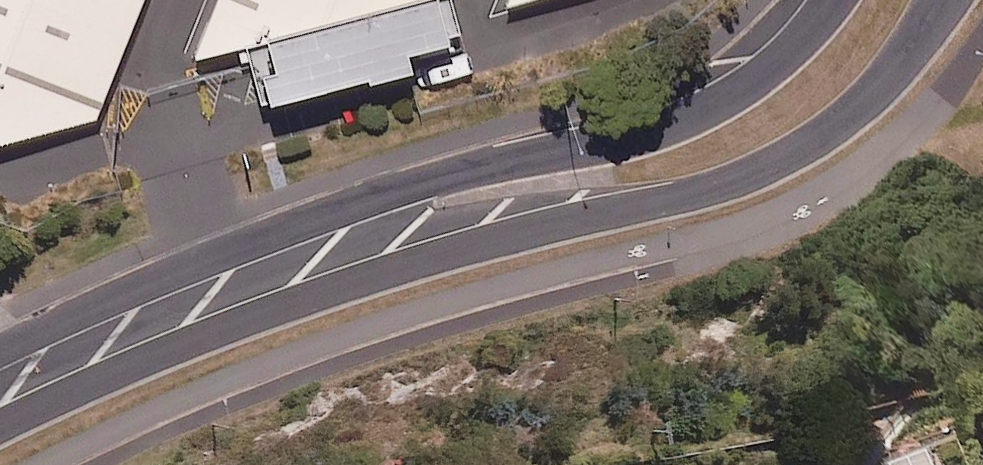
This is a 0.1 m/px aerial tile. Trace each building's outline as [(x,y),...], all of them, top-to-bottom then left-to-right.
[(97,112),(141,0),(0,0),(0,134),(97,112)] [(190,51),(242,37),(257,93),(407,52),(403,39),(458,24),(452,0),(211,0),(190,51)]
